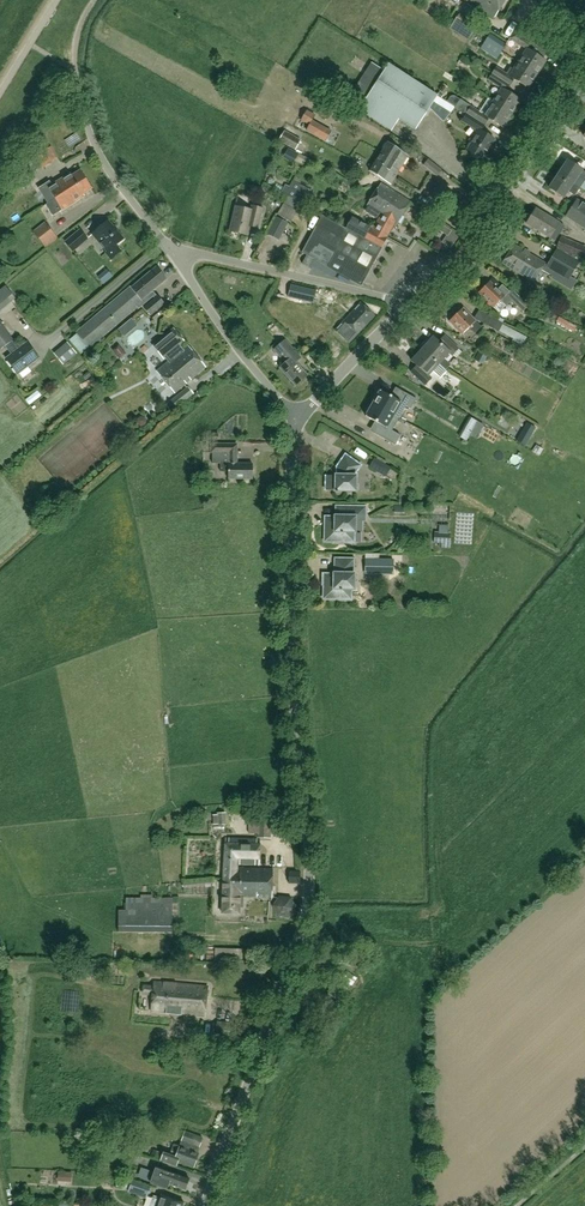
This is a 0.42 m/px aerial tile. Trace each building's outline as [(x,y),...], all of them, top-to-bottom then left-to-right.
[(505,0),(465,0),(495,18),(505,0)] [(469,42),(478,28),(458,15),(453,23),(447,20),(444,25),(469,42)] [(502,40),(508,43),(515,29),(509,26),(502,40)] [(497,59),(506,45),(490,34),(481,49),(497,59)] [(537,75),(546,61),(532,53),(536,47),(519,35),(514,42),(528,50),(519,64),(537,75)] [(355,56),(352,62),(364,69),(367,63),(355,56)] [(437,96),(389,65),(385,71),(371,62),(353,90),(359,94),(351,106),(360,111),(359,112),(391,132),(399,120),(415,130),(429,109),(437,96)] [(528,89),(537,75),(519,64),(515,70),(511,68),(506,75),(497,68),(492,75),(510,87),(514,80),(528,89)] [(511,115),(520,101),(507,92),(510,87),(492,75),(488,81),(502,90),(494,103),(511,115)] [(437,96),(429,109),(443,122),(454,107),(437,96)] [(503,128),(511,115),(494,103),(487,99),(478,112),(461,101),(456,109),(466,116),(467,115),(484,127),(489,119),(503,128)] [(325,129),(304,118),(307,113),(300,109),(295,119),(304,123),(301,129),(320,139),(325,129)] [(487,151),(495,139),(482,131),(484,127),(467,115),(466,116),(463,122),(477,131),(470,141),(473,143),(468,151),(482,160),(483,158),(485,160),(489,152),(487,151)] [(301,140),(285,131),(279,141),(295,150),(301,140)] [(407,154),(385,142),(377,157),(399,169),(407,154)] [(39,163),(41,167),(43,169),(53,162),(45,149),(34,156),(39,163)] [(391,184),(399,169),(377,157),(369,172),(391,184)] [(442,171),(428,160),(424,165),(438,176),(442,171)] [(584,181),(584,172),(583,171),(583,170),(568,160),(557,178),(578,192),(584,181)] [(20,179),(28,183),(36,171),(27,166),(20,179)] [(83,194),(92,188),(80,169),(71,175),(70,173),(50,185),(50,183),(43,187),(47,193),(50,191),(55,199),(45,205),(53,216),(62,210),(84,196),(83,194)] [(578,192),(557,178),(550,189),(564,198),(569,192),(575,196),(578,192)] [(286,185),(281,193),(306,206),(313,192),(292,181),(289,187),(286,185)] [(397,226),(411,200),(380,183),(368,206),(365,211),(377,218),(380,213),(383,215),(382,217),(395,225),(397,226)] [(7,222),(21,200),(12,194),(0,213),(0,217),(7,222)] [(577,200),(566,216),(584,229),(584,205),(577,200)] [(248,236),(252,222),(260,224),(264,209),(253,206),(252,211),(236,208),(230,231),(248,236)] [(555,241),(564,226),(536,209),(527,225),(555,241)] [(302,253),(361,286),(395,225),(382,217),(375,229),(355,217),(348,229),(323,215),(302,253)] [(278,240),(288,223),(277,217),(268,234),(278,240)] [(124,239),(108,221),(93,234),(108,252),(107,253),(112,259),(121,252),(116,246),(124,239)] [(58,238),(45,222),(33,232),(45,248),(58,238)] [(73,251),(88,238),(80,229),(65,242),(73,251)] [(445,238),(442,242),(451,248),(459,236),(451,230),(447,236),(445,238)] [(393,233),(389,240),(397,244),(400,236),(393,233)] [(562,237),(557,249),(571,255),(571,254),(584,260),(584,248),(562,237)] [(534,282),(545,264),(514,245),(503,264),(534,282)] [(568,280),(579,262),(557,249),(546,267),(568,280)] [(104,336),(138,307),(139,309),(154,296),(151,292),(161,283),(166,278),(157,267),(151,272),(150,271),(132,287),(131,287),(78,333),(93,350),(106,338),(104,336)] [(486,285),(485,286),(486,287),(480,294),(500,313),(512,301),(523,312),(529,306),(511,289),(509,291),(502,285),(498,290),(491,283),(490,284),(489,282),(488,283),(489,284),(487,287),(486,285)] [(314,298),(316,290),(291,284),(288,297),(303,301),(304,295),(314,298)] [(16,298),(6,285),(0,290),(0,309),(0,310),(16,298)] [(326,295),(319,308),(330,313),(336,300),(326,295)] [(151,316),(165,304),(158,296),(144,308),(151,316)] [(330,361),(375,316),(361,303),(342,322),(344,323),(342,326),(319,349),(330,361)] [(478,320),(485,324),(499,332),(500,330),(504,324),(480,310),(473,319),(464,309),(458,315),(456,313),(450,318),(452,320),(451,322),(463,335),(464,333),(463,332),(469,326),(476,333),(481,328),(476,322),(478,320)] [(559,317),(556,322),(574,332),(577,327),(559,317)] [(27,342),(18,348),(12,341),(13,340),(0,322),(0,350),(5,346),(11,354),(5,359),(17,375),(40,358),(27,342)] [(504,324),(500,330),(513,338),(517,332),(504,324)] [(184,350),(180,345),(185,341),(174,328),(153,346),(164,359),(165,357),(170,362),(158,372),(175,393),(206,367),(189,346),(184,350)] [(439,365),(440,364),(446,370),(450,365),(444,359),(449,354),(452,357),(458,350),(445,337),(439,344),(433,339),(422,350),(439,365)] [(308,376),(296,363),(302,358),(285,340),(274,351),(285,364),(280,369),(296,386),(308,376)] [(67,342),(54,353),(63,365),(77,354),(67,342)] [(584,354),(584,352),(582,346),(575,351),(579,358),(584,354)] [(439,365),(422,350),(411,362),(417,368),(411,374),(425,387),(431,380),(428,377),(433,371),(440,378),(446,371),(439,365)] [(487,356),(479,352),(475,360),(483,364),(487,356)] [(87,371),(83,376),(86,380),(91,375),(87,371)] [(235,383),(249,389),(253,381),(239,374),(235,383)] [(171,411),(193,393),(188,387),(166,405),(171,411)] [(395,399),(380,390),(379,393),(377,392),(372,400),(374,401),(373,403),(399,418),(406,406),(411,409),(416,399),(400,390),(395,399)] [(384,439),(395,445),(401,435),(392,430),(399,418),(373,403),(371,406),(369,405),(365,413),(367,414),(365,416),(379,424),(374,433),(384,439)] [(136,420),(136,421),(137,422),(137,423),(137,424),(138,424),(139,425),(140,425),(141,425),(142,425),(143,425),(144,425),(144,424),(145,424),(145,423),(146,422),(146,421),(146,420),(146,419),(145,418),(145,417),(144,417),(144,416),(143,416),(142,416),(141,416),(140,416),(139,416),(138,417),(137,417),(137,418),(137,419),(136,420)] [(469,417),(466,423),(475,428),(478,422),(469,417)] [(498,420),(499,430),(511,429),(510,419),(498,420)] [(253,480),(253,469),(253,464),(238,464),(238,444),(213,443),(212,464),(221,464),(220,472),(228,472),(228,480),(253,480)] [(541,459),(544,452),(537,449),(534,455),(541,459)] [(355,475),(355,473),(361,465),(345,455),(337,467),(337,475),(336,475),(336,476),(334,476),(326,476),(326,489),(334,489),(336,489),(336,491),(336,492),(338,492),(338,491),(356,491),(356,475),(355,475)] [(369,467),(386,477),(391,468),(385,464),(387,462),(378,457),(376,459),(374,458),(369,467)] [(355,532),(356,520),(365,520),(366,507),(336,506),(336,516),(335,516),(335,517),(325,517),(325,541),(335,541),(335,542),(354,543),(354,532),(355,532)] [(451,533),(435,532),(434,544),(439,544),(439,548),(450,548),(451,533)] [(354,589),(354,573),(353,573),(354,559),(335,559),(335,573),(334,573),(334,574),(323,574),(323,584),(324,584),(324,598),(340,599),(340,600),(351,600),(351,589),(354,589)] [(365,560),(364,570),(393,570),(393,560),(365,560)] [(270,837),(270,820),(269,820),(269,811),(251,811),(250,833),(257,834),(257,836),(270,837)] [(227,825),(226,814),(226,813),(217,813),(217,815),(213,815),(214,825),(219,824),(219,825),(227,825)] [(242,879),(242,868),(237,868),(237,865),(259,865),(260,839),(225,839),(224,879),(242,879)] [(272,898),(273,869),(242,868),(242,879),(224,879),(223,914),(241,914),(241,897),(272,898)] [(300,884),(300,873),(290,873),(290,883),(300,884)] [(289,918),(296,909),(291,898),(280,897),(273,906),(277,916),(289,918)] [(170,899),(124,900),(125,932),(154,932),(154,926),(171,926),(170,899)] [(243,949),(231,949),(215,948),(215,957),(230,958),(243,959),(243,949)] [(204,1017),(207,988),(154,981),(153,988),(143,987),(141,996),(152,997),(150,1010),(204,1017)] [(228,1036),(230,1024),(217,1021),(215,1034),(228,1036)] [(196,1152),(198,1147),(199,1147),(202,1138),(185,1131),(179,1146),(174,1144),(170,1155),(163,1152),(161,1160),(176,1166),(178,1161),(193,1167),(198,1153),(196,1152)] [(121,1151),(123,1140),(103,1137),(101,1148),(121,1151)] [(153,1149),(150,1157),(158,1159),(160,1152),(153,1149)] [(189,1178),(164,1169),(163,1170),(156,1167),(151,1182),(167,1188),(168,1184),(185,1190),(189,1178)] [(129,1189),(147,1195),(151,1186),(132,1180),(129,1189)] [(127,1192),(128,1184),(117,1182),(115,1189),(127,1192)] [(184,1202),(161,1194),(159,1199),(152,1196),(150,1203),(159,1205),(182,1205),(184,1202)]
